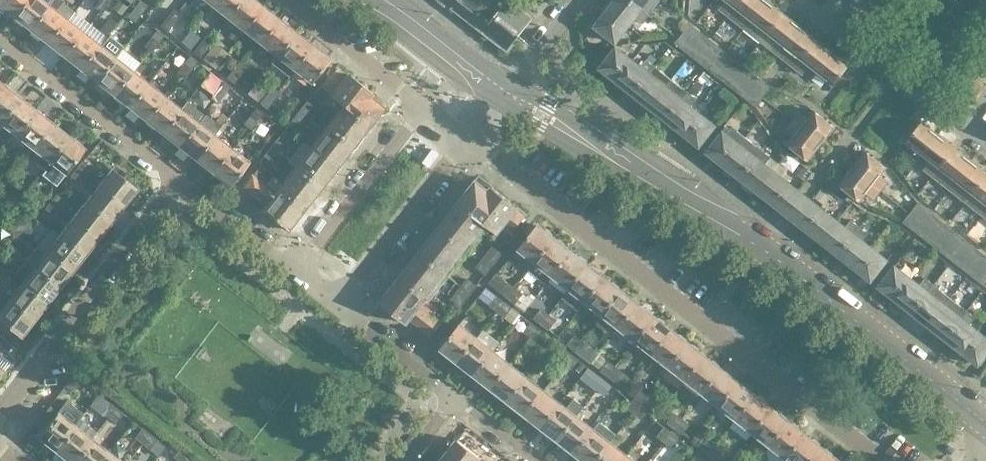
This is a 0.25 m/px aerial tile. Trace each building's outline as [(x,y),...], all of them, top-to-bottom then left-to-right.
[(31,0),(0,0),(0,5),(14,16),(25,2),(28,4),(31,0)] [(48,6),(40,0),(31,0),(28,4),(25,2),(14,16),(30,29),(48,6)] [(108,4),(103,0),(101,0),(95,7),(102,12),(108,4)] [(240,0),(213,0),(210,3),(230,18),(236,10),(234,7),(240,0)] [(262,6),(254,0),(240,0),(234,7),(236,10),(230,18),(244,29),(262,6)] [(446,1),(448,2),(460,11),(468,0),(448,0),(446,1)] [(532,17),(527,13),(525,12),(510,0),(508,0),(509,0),(506,4),(502,1),(500,3),(496,0),(468,0),(460,11),(505,47),(506,46),(509,48),(510,48),(511,48),(512,48),(512,47),(513,47),(513,46),(513,45),(514,45),(513,44),(513,43),(512,42),(532,17)] [(631,0),(616,0),(609,9),(629,25),(635,18),(643,24),(650,15),(631,0)] [(650,15),(661,0),(631,0),(650,15)] [(741,0),(725,0),(726,1),(720,8),(729,15),(741,0)] [(767,0),(741,0),(729,15),(745,28),(767,0)] [(762,41),(784,13),(767,0),(745,28),(762,41)] [(61,30),(67,21),(48,6),(30,29),(47,42),(58,27),(61,30)] [(267,33),(278,19),(262,6),(244,29),(263,44),(270,35),(267,33)] [(616,42),(629,25),(609,9),(596,26),(616,42)] [(174,23),(180,15),(173,10),(167,18),(174,23)] [(778,54),(800,26),(784,13),(762,41),(778,54)] [(167,31),(174,23),(167,18),(160,26),(167,31)] [(277,55),(295,32),(278,19),(267,33),(270,35),(263,44),(277,55)] [(63,55),(81,32),(67,21),(61,30),(58,27),(47,42),(63,55)] [(689,38),(696,29),(690,24),(683,33),(689,38)] [(795,67),(816,39),(800,26),(778,54),(795,67)] [(158,43),(164,35),(158,29),(151,38),(158,43)] [(695,43),(703,34),(696,29),(689,38),(695,43)] [(94,55),(100,47),(81,32),(63,55),(80,68),(91,53),(94,55)] [(300,59),(311,45),(295,32),(277,55),(296,70),(302,61),(300,59)] [(682,48),(689,38),(683,33),(675,43),(682,48)] [(702,48),(709,38),(703,34),(695,43),(702,48)] [(207,49),(213,41),(206,35),(200,44),(207,49)] [(152,51),(158,43),(151,38),(145,46),(152,51)] [(688,52),(695,43),(689,38),(682,48),(688,52)] [(708,53),(715,43),(709,38),(702,48),(708,53)] [(817,72),(833,52),(816,39),(795,67),(804,74),(809,66),(817,72)] [(694,57),(702,48),(695,43),(688,52),(694,57)] [(714,58),(722,48),(715,43),(708,53),(714,58)] [(200,57),(207,49),(200,44),(193,52),(200,57)] [(310,81),(329,59),(311,45),(300,59),(302,61),(296,70),(310,81)] [(96,80),(114,58),(100,47),(94,55),(91,53),(80,68),(96,80)] [(618,81),(634,61),(617,47),(601,68),(618,81)] [(701,62),(708,53),(702,48),(694,57),(701,62)] [(721,63),(728,53),(722,48),(714,58),(721,63)] [(834,85),(850,65),(833,52),(817,72),(834,85)] [(707,67),(714,58),(708,53),(701,62),(707,67)] [(727,68),(734,58),(728,53),(721,63),(727,68)] [(191,69),(198,61),(191,55),(184,64),(191,69)] [(127,81),(134,73),(114,58),(96,80),(113,93),(124,79),(127,81)] [(713,72),(721,63),(714,58),(707,67),(713,72)] [(733,73),(741,63),(734,58),(727,68),(733,73)] [(634,94),(656,66),(647,59),(641,66),(634,61),(618,81),(634,94)] [(240,75),(246,67),(239,61),(233,69),(240,75)] [(719,77),(727,68),(721,63),(713,72),(719,77)] [(739,78),(747,68),(741,63),(733,73),(739,78)] [(185,77),(191,69),(184,64),(178,72),(185,77)] [(650,107),(672,79),(656,66),(634,94),(650,107)] [(386,103),(348,73),(346,76),(336,68),(323,85),(333,93),(330,96),(343,105),(369,125),(386,103)] [(726,82),(733,73),(727,68),(719,77),(726,82)] [(746,82),(753,73),(747,68),(739,78),(746,82)] [(233,83),(240,75),(233,69),(226,78),(233,83)] [(130,106),(147,84),(134,73),(127,81),(124,79),(113,93),(130,106)] [(732,87),(739,78),(733,73),(726,82),(732,87)] [(752,87),(759,78),(753,73),(746,82),(752,87)] [(738,92),(746,82),(739,78),(732,87),(738,92)] [(758,92),(766,83),(759,78),(752,87),(758,92)] [(667,120),(689,92),(672,79),(650,107),(667,120)] [(224,95),(231,86),(224,81),(217,90),(224,95)] [(745,97),(752,87),(746,82),(738,92),(745,97)] [(765,97),(772,88),(766,83),(758,92),(765,97)] [(160,107),(167,99),(147,84),(130,106),(146,119),(157,105),(160,107)] [(18,97),(2,85),(0,87),(0,121),(18,97)] [(273,101),(279,92),(272,87),(266,95),(273,101)] [(751,102),(758,92),(752,87),(745,97),(751,102)] [(218,103),(224,95),(217,90),(211,98),(218,103)] [(683,132),(699,112),(692,106),(698,99),(689,92),(667,120),(683,132)] [(757,107),(764,98),(765,97),(758,92),(751,102),(757,107)] [(266,109),(273,101),(266,95),(259,104),(266,109)] [(35,110),(18,97),(0,121),(0,122),(13,132),(22,121),(25,123),(35,110)] [(163,132),(180,110),(167,99),(160,107),(157,105),(146,119),(163,132)] [(305,117),(315,104),(308,99),(298,111),(305,117)] [(352,145),(369,125),(343,105),(327,126),(352,145)] [(257,121),(264,112),(257,107),(250,116),(257,121)] [(32,147),(51,123),(35,110),(25,123),(22,121),(13,132),(32,147)] [(193,133),(200,125),(180,110),(163,132),(179,145),(190,131),(193,133)] [(821,143),(834,127),(814,110),(808,118),(800,112),(794,121),(821,143)] [(295,129),(305,117),(298,111),(288,124),(295,129)] [(700,146),(716,125),(699,112),(683,132),(700,146)] [(251,129),(257,121),(250,116),(244,124),(251,129)] [(821,143),(794,121),(787,130),(794,136),(788,144),(802,154),(808,160),(821,143)] [(923,155),(939,135),(922,122),(906,142),(923,155)] [(57,149),(67,136),(51,123),(32,147),(52,162),(60,151),(57,149)] [(196,158),(213,135),(200,125),(193,133),(190,131),(179,145),(196,158)] [(336,166),(352,145),(327,126),(311,147),(336,166)] [(724,165),(746,137),(732,126),(727,133),(724,131),(708,152),(724,165)] [(281,148),(290,135),(284,130),(274,143),(281,148)] [(226,159),(233,151),(213,135),(196,158),(212,171),(223,157),(226,159)] [(934,176),(955,148),(939,135),(923,155),(931,161),(925,169),(934,176)] [(66,173),(85,149),(80,145),(79,143),(74,139),(71,139),(67,136),(57,149),(60,151),(52,162),(66,173)] [(741,178),(763,150),(746,137),(724,165),(741,178)] [(271,161),(281,148),(274,143),(264,156),(271,161)] [(304,208),(336,166),(311,147),(279,188),(304,208)] [(950,188),(972,161),(955,148),(934,176),(950,188)] [(757,190),(773,170),(766,164),(771,157),(763,150),(741,178),(757,190)] [(230,185),(248,162),(233,151),(226,159),(223,157),(212,171),(230,185)] [(880,175),(886,167),(866,151),(853,168),(881,190),(888,181),(880,175)] [(985,176),(985,172),(972,161),(950,188),(967,201),(985,176)] [(86,175),(91,169),(82,162),(77,169),(86,175)] [(881,190),(853,168),(840,185),(861,201),(867,193),(874,198),(881,190)] [(80,182),(86,175),(77,169),(72,175),(80,182)] [(136,187),(112,169),(97,189),(108,197),(110,194),(123,205),(128,198),(130,198),(134,193),(134,191),(136,187)] [(805,195),(800,191),(773,170),(757,190),(788,215),(822,242),(838,221),(805,195)] [(304,208),(279,188),(274,194),(252,176),(243,188),(266,205),(262,210),(287,229),(304,208)] [(985,210),(985,176),(967,201),(983,214),(985,210)] [(518,207),(480,177),(460,203),(485,222),(485,223),(497,233),(503,226),(512,233),(527,215),(517,207),(518,207)] [(110,221),(123,205),(110,194),(108,197),(97,189),(86,202),(110,221)] [(60,208),(65,202),(57,195),(51,202),(60,208)] [(55,215),(60,208),(51,202),(46,208),(55,215)] [(110,221),(86,202),(76,216),(86,224),(84,227),(97,237),(110,221)] [(466,247),(485,223),(485,222),(460,203),(441,227),(466,247)] [(917,217),(924,208),(918,203),(911,212),(917,217)] [(923,222),(931,213),(924,208),(917,217),(923,222)] [(910,227),(917,217),(911,212),(903,222),(910,227)] [(930,227),(937,218),(931,213),(923,222),(930,227)] [(97,237),(84,227),(86,224),(76,216),(61,235),(85,253),(97,237)] [(916,231),(923,222),(917,217),(910,227),(916,231)] [(936,232),(943,222),(937,218),(930,227),(936,232)] [(839,254),(860,227),(852,220),(846,227),(838,221),(822,242),(839,254)] [(922,236),(930,227),(923,222),(916,231),(922,236)] [(942,237),(950,227),(943,222),(936,232),(942,237)] [(31,234),(30,223),(22,224),(23,235),(31,234)] [(23,235),(22,224),(13,225),(14,236),(23,235)] [(537,262),(555,238),(553,237),(553,234),(547,230),(545,230),(538,225),(519,248),(537,262)] [(446,272),(466,247),(441,227),(421,253),(446,272)] [(855,267),(871,247),(864,241),(869,234),(860,227),(839,254),(855,267)] [(928,241),(936,232),(930,227),(922,236),(928,241)] [(948,242),(956,232),(950,227),(942,237),(948,242)] [(935,246),(942,237),(936,232),(928,241),(935,246)] [(955,247),(962,237),(956,232),(948,242),(955,247)] [(85,253),(61,235),(46,254),(56,262),(58,260),(72,270),(85,253)] [(941,251),(948,242),(942,237),(935,246),(941,251)] [(961,252),(969,242),(962,237),(955,247),(961,252)] [(553,275),(572,251),(565,246),(565,244),(560,239),(557,240),(555,238),(537,262),(553,275)] [(947,256),(955,247),(948,242),(941,251),(947,256)] [(967,257),(975,247),(969,242),(961,252),(967,257)] [(497,260),(502,254),(493,247),(488,254),(497,260)] [(872,280),(888,260),(871,247),(855,267),(872,280)] [(954,261),(961,252),(955,247),(947,256),(954,261)] [(974,261),(981,252),(975,247),(967,257),(974,261)] [(570,288),(589,264),(587,263),(586,260),(581,256),(578,256),(572,251),(553,275),(570,288)] [(960,266),(967,257),(961,252),(954,261),(960,266)] [(985,259),(985,256),(981,252),(974,261),(980,266),(985,259)] [(426,297),(446,272),(421,253),(401,278),(426,297)] [(59,286),(72,270),(58,260),(56,262),(46,254),(35,268),(59,286)] [(497,260),(488,254),(483,260),(491,267),(497,260)] [(966,271),(974,261),(967,257),(960,266),(966,271)] [(486,274),(491,267),(483,260),(478,267),(486,274)] [(973,276),(980,266),(974,261),(966,271),(973,276)] [(587,301),(605,277),(599,272),(599,270),(593,265),(591,266),(589,264),(570,288),(587,301)] [(896,299),(912,279),(895,266),(879,286),(896,299)] [(985,272),(985,271),(980,266),(973,276),(979,281),(985,272)] [(59,286),(35,268),(24,281),(35,290),(33,293),(46,303),(59,286)] [(603,314),(622,290),(620,289),(620,286),(614,282),(612,282),(605,277),(587,301),(603,314)] [(913,312),(934,284),(925,277),(920,285),(912,279),(896,299),(913,312)] [(419,307),(426,297),(401,278),(381,303),(406,323),(410,318),(432,336),(441,324),(419,307)] [(472,293),(477,286),(468,279),(463,286),(472,293)] [(46,303),(33,293),(35,290),(24,281),(9,301),(33,319),(46,303)] [(509,297),(515,289),(509,283),(502,292),(509,297)] [(929,325),(951,297),(934,284),(913,312),(929,325)] [(472,293),(463,286),(458,292),(466,299),(472,293)] [(516,303),(522,294),(515,289),(509,297),(516,303)] [(620,327),(639,303),(632,298),(632,296),(626,291),(624,292),(622,290),(603,314),(620,327)] [(461,306),(466,299),(458,292),(452,299),(461,306)] [(498,311),(505,302),(498,297),(492,305),(498,311)] [(946,338),(967,310),(951,297),(929,325),(946,338)] [(9,301),(0,313),(0,328),(8,334),(11,330),(20,336),(24,331),(26,331),(31,325),(30,323),(33,319),(9,301)] [(505,316),(512,307),(505,302),(498,311),(505,316)] [(637,340),(655,316),(653,315),(653,312),(647,308),(645,309),(639,303),(620,327),(637,340)] [(542,323),(549,315),(542,309),(535,318),(542,323)] [(962,351),(978,331),(970,325),(976,317),(967,310),(946,338),(962,351)] [(549,329),(556,320),(549,315),(542,323),(549,329)] [(654,353),(672,329),(665,324),(666,322),(660,318),(658,318),(655,316),(637,340),(654,353)] [(532,337),(538,328),(532,323),(525,331),(532,337)] [(459,362),(478,338),(460,324),(442,348),(449,354),(449,356),(455,360),(457,360),(459,362)] [(539,342),(545,333),(538,328),(532,337),(539,342)] [(670,366),(689,343),(687,341),(687,339),(681,334),(679,335),(672,329),(654,353),(670,366)] [(985,355),(985,337),(978,331),(962,351),(979,364),(985,355)] [(576,349),(582,341),(576,336),(569,344),(576,349)] [(476,375),(494,351),(478,338),(459,362),(461,363),(461,366),(467,370),(469,369),(476,375)] [(582,355),(589,346),(582,341),(576,349),(582,355)] [(687,379),(705,356),(699,350),(699,348),(693,344),(691,344),(689,343),(670,366),(687,379)] [(565,363),(572,354),(565,349),(558,358),(565,363)] [(493,388),(511,364),(494,351),(476,375),(482,380),(482,382),(488,386),(490,386),(493,388)] [(572,368),(579,360),(572,354),(565,363),(572,368)] [(704,392),(722,369),(720,367),(720,365),(714,360),(712,361),(705,356),(687,379),(704,392)] [(609,376),(616,367),(609,362),(602,370),(609,376)] [(509,401),(528,377),(511,364),(493,388),(495,389),(495,392),(500,396),(503,396),(509,401)] [(616,381),(623,372),(616,367),(609,376),(616,381)] [(720,405),(739,382),(732,377),(732,374),(727,370),(724,370),(722,369),(704,392),(720,405)] [(599,389),(605,380),(599,375),(592,384),(599,389)] [(526,414),(544,390),(528,377),(509,401),(516,406),(516,408),(521,413),(524,412),(526,414)] [(605,394),(612,386),(605,380),(599,389),(605,394)] [(82,395),(89,386),(82,381),(75,390),(82,395)] [(737,418),(756,395),(754,393),(753,391),(748,386),(745,387),(739,382),(720,405),(737,418)] [(542,427),(561,403),(544,390),(526,414),(528,415),(528,418),(534,422),(536,422),(542,427)] [(642,405),(648,397),(641,391),(635,400),(642,405)] [(754,431),(772,408),(766,403),(766,400),(760,396),(758,396),(756,395),(737,418),(754,431)] [(648,410),(655,402),(648,397),(642,405),(648,410)] [(635,413),(642,405),(635,400),(628,408),(635,413)] [(109,416),(116,407),(109,402),(102,411),(109,416)] [(559,440),(578,416),(561,403),(542,427),(549,432),(549,434),(555,439),(557,438),(559,440)] [(642,418),(648,410),(642,405),(635,413),(642,418)] [(116,421),(123,413),(116,407),(109,416),(116,421)] [(770,445),(789,421),(787,419),(787,417),(781,412),(779,413),(772,408),(754,431),(770,445)] [(56,450),(75,426),(57,413),(39,436),(46,442),(46,444),(52,449),(54,448),(56,450)] [(676,428),(682,419),(676,414),(669,423),(676,428)] [(576,453),(594,429),(578,416),(559,440),(561,442),(561,444),(567,448),(569,448),(576,453)] [(682,433),(689,425),(682,419),(676,428),(682,433)] [(787,458),(806,434),(799,429),(799,426),(793,422),(791,423),(789,421),(770,445),(787,458)] [(91,439),(75,426),(56,450),(70,460),(74,460),(91,439)] [(665,441),(672,432),(665,427),(659,436),(665,441)] [(143,442),(149,434),(142,428),(136,437),(143,442)] [(611,442),(594,429),(576,453),(582,458),(582,460),(583,460),(596,460),(611,442)] [(672,446),(679,438),(672,432),(665,441),(672,446)] [(149,448),(156,439),(149,434),(143,442),(149,448)] [(822,447),(820,445),(820,443),(814,438),(812,439),(806,434),(787,458),(792,460),(811,460),(822,447)] [(108,452),(91,439),(74,460),(101,460),(108,452)] [(482,458),(458,440),(453,447),(450,447),(447,452),(446,453),(446,455),(445,457),(451,460),(480,460),(482,458)] [(709,454),(716,446),(709,440),(702,449),(709,454)] [(628,455),(611,442),(596,460),(623,460),(628,455)] [(716,459),(723,451),(716,446),(709,454),(716,459)] [(840,460),(832,455),(833,453),(827,448),(825,449),(822,447),(811,460),(839,460),(840,460)] [(188,454),(181,448),(175,457),(180,460),(182,460),(188,454)] [(108,452),(101,460),(119,460),(108,452)]
